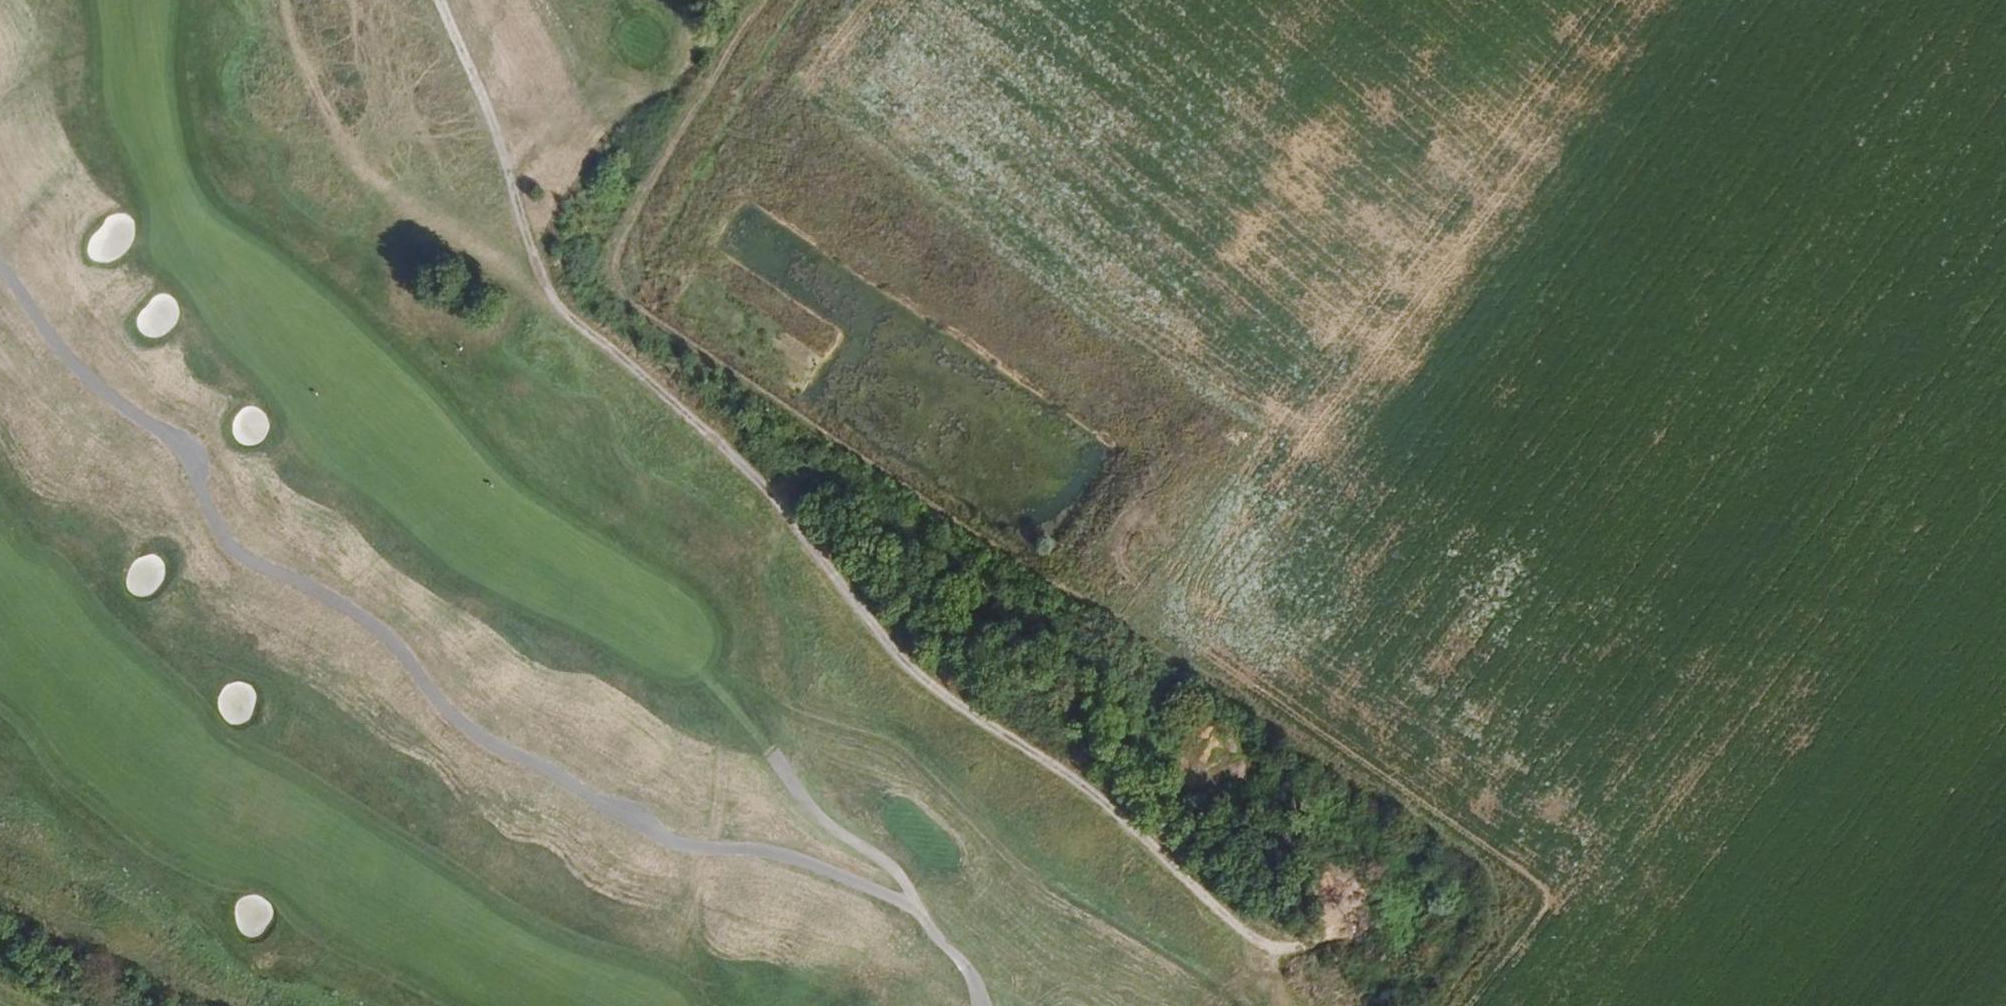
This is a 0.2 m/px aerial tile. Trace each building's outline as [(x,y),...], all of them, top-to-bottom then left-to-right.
[(237,909),(245,931),(268,923),(260,901),(237,909)]
